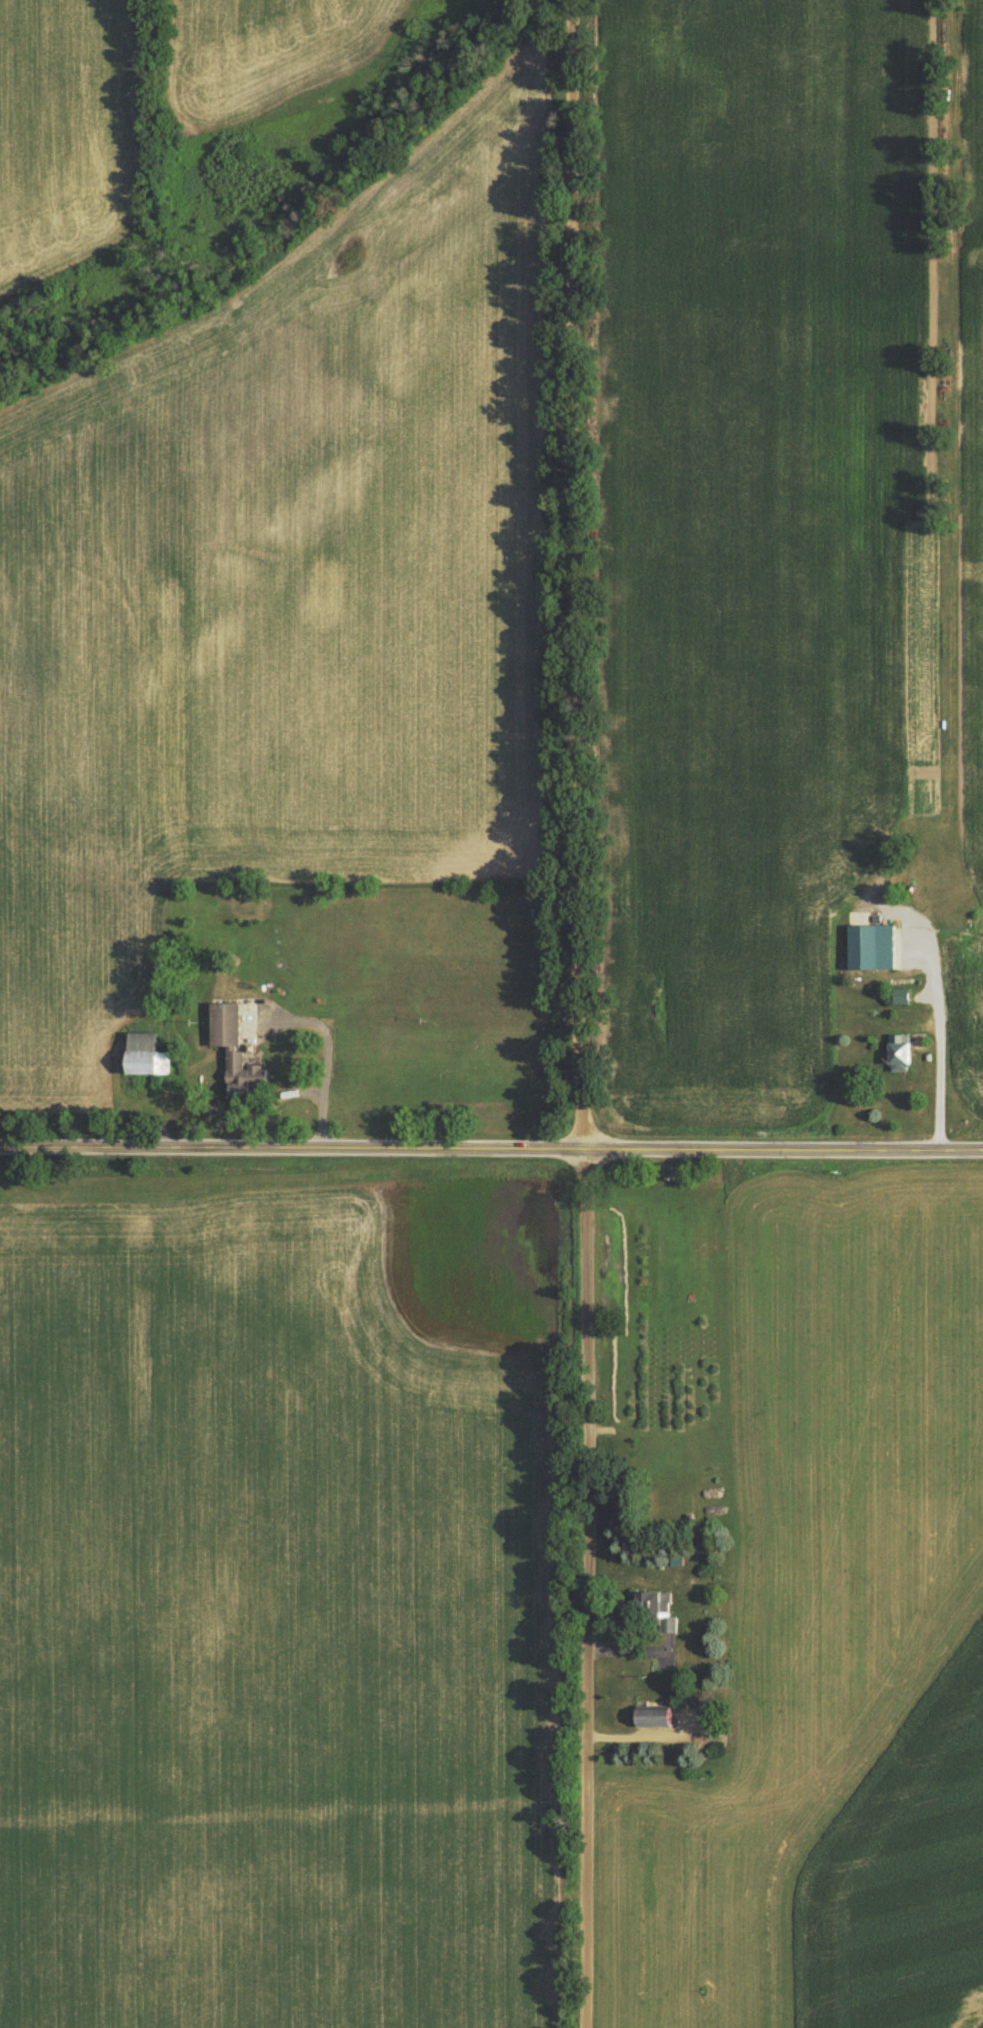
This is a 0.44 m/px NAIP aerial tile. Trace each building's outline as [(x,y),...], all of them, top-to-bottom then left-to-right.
[(849,923),(850,967),(895,967),(894,923),(849,923)] [(909,1002),(909,987),(894,987),(894,1002),(909,1002)] [(239,1001),(210,1001),(211,1045),(228,1044),(228,1073),(261,1073),(261,1062),(249,1062),(249,1046),(240,1046),(239,1001)] [(126,1072),(169,1073),(170,1050),(155,1050),(155,1031),(127,1031),(126,1072)] [(909,1032),(889,1033),(890,1070),(910,1069),(909,1032)] [(677,1631),(677,1615),(670,1615),(670,1591),(636,1591),(636,1613),(668,1613),(668,1631),(677,1631)] [(671,1726),(671,1709),(636,1708),(636,1725),(671,1726)]
